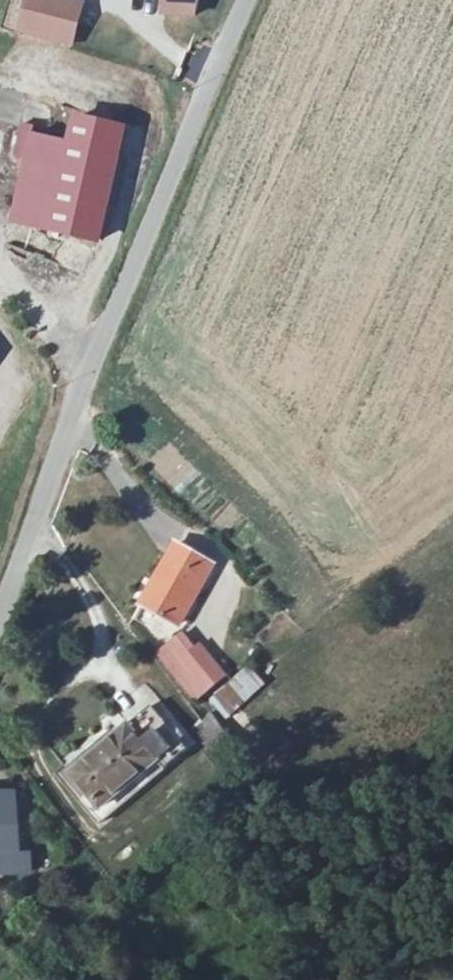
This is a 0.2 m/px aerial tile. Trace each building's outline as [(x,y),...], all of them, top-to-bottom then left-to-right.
[(25,31),(75,44),(86,3),(74,0),(33,0),(25,31)] [(171,15),(201,18),(205,0),(172,0),(171,15)] [(73,143),(51,224),(67,232),(104,241),(135,132),(127,131),(80,119),(73,143)] [(51,224),(73,143),(23,131),(17,153),(28,159),(13,216),(51,224)] [(180,540),(146,600),(182,621),(214,563),(180,540)] [(202,696),(221,681),(195,651),(176,667),(202,696)] [(207,701),(225,720),(264,683),(247,664),(207,701)] [(162,709),(73,778),(102,815),(191,747),(162,709)] [(207,713),(199,722),(214,737),(223,728),(207,713)] [(29,875),(25,796),(0,797),(0,877),(29,875)]
